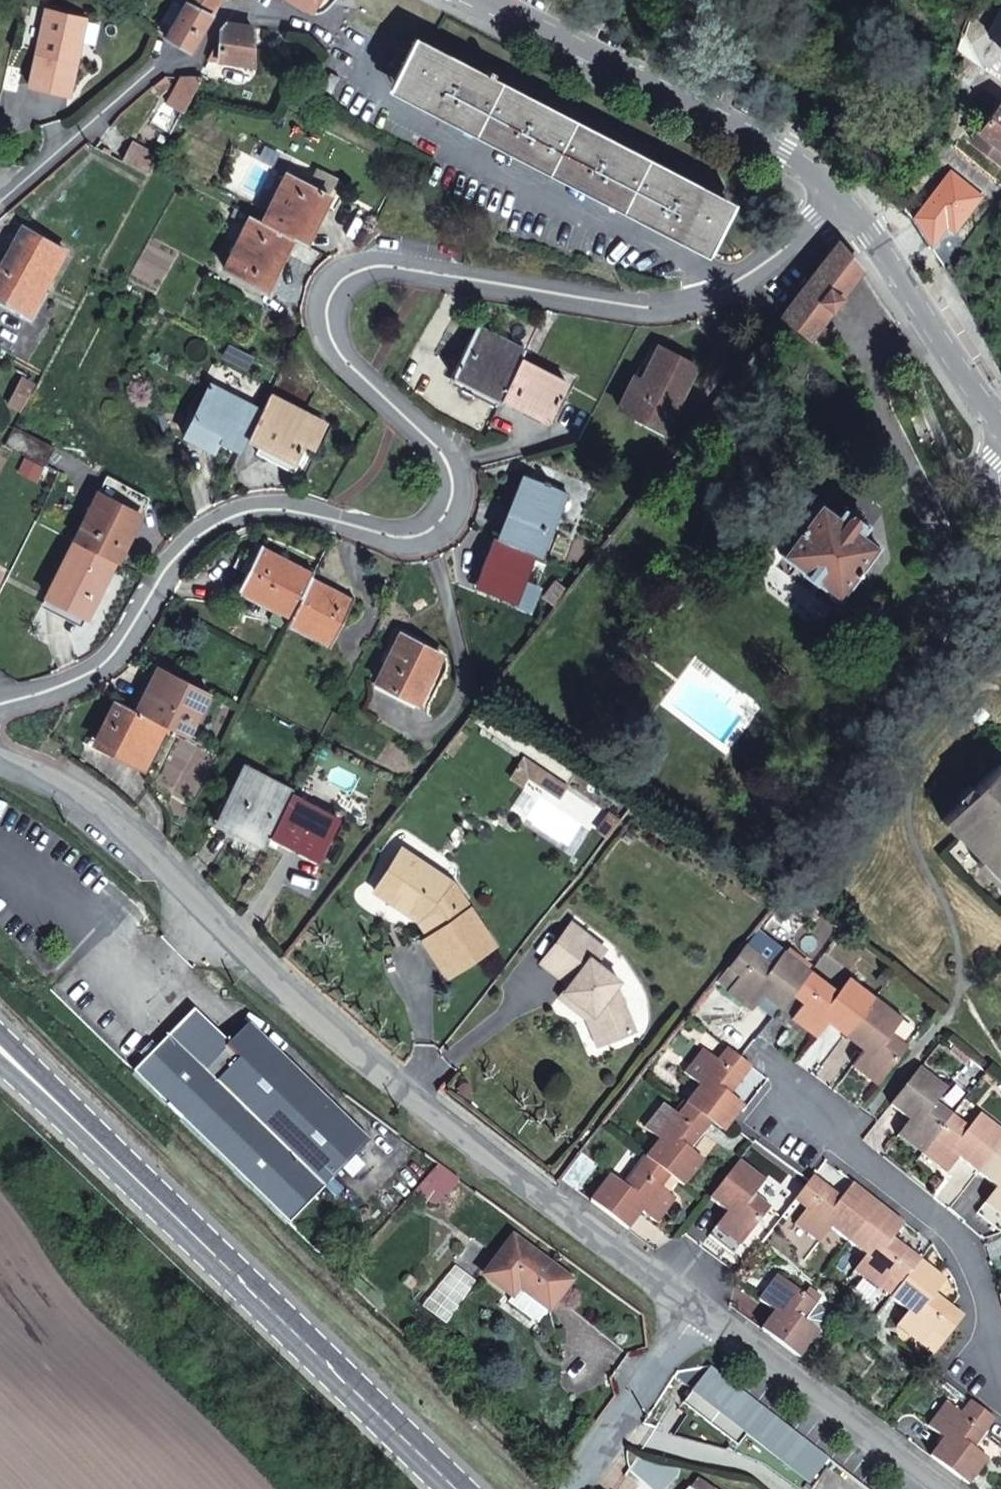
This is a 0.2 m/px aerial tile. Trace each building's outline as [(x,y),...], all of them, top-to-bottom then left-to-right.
[(186,2),(185,3),(211,15),(218,0),(187,0),(186,2)] [(304,9),(309,0),(289,0),(304,9)] [(315,0),(309,0),(304,9),(309,12),(316,1),(315,0)] [(211,15),(185,3),(165,36),(190,49),(211,15)] [(81,17),(47,9),(29,85),(68,95),(77,55),(73,54),(81,17)] [(77,55),(86,18),(81,17),(73,54),(77,55)] [(253,27),(225,23),(220,28),(219,52),(213,48),(208,58),(253,64),(253,27)] [(427,42),(415,36),(389,86),(401,92),(427,43),(427,42)] [(526,94),(491,75),(495,69),(488,66),(485,72),(427,43),(401,92),(695,245),(721,195),(648,157),(575,119),(526,94)] [(980,68),(965,59),(955,73),(970,83),(980,68)] [(338,76),(331,72),(322,87),(329,91),(338,76)] [(169,81),(166,76),(162,76),(152,85),(159,93),(168,85),(169,81)] [(198,77),(182,76),(166,103),(182,112),(194,90),(201,78),(199,77),(198,77)] [(979,131),(1000,148),(1000,102),(979,131)] [(979,131),(971,141),(999,163),(1000,160),(1000,148),(979,131)] [(157,155),(132,142),(122,159),(147,173),(157,155)] [(337,179),(317,168),(309,185),(328,195),(337,179)] [(309,185),(287,173),(262,222),(277,229),(292,236),(304,242),(328,195),(309,185)] [(955,210),(934,192),(913,217),(935,235),(955,210)] [(709,252),(734,202),(721,195),(695,245),(709,252)] [(250,216),(235,207),(232,215),(247,223),(250,216)] [(250,216),(247,223),(224,268),(265,288),(292,236),(277,229),(262,222),(250,216)] [(22,228),(0,268),(0,299),(1,299),(29,315),(64,251),(22,228)] [(862,269),(838,241),(807,281),(835,303),(862,269)] [(55,282),(49,279),(29,315),(1,299),(0,300),(0,306),(31,324),(55,282)] [(835,303),(807,281),(781,314),(809,336),(835,303)] [(525,351),(477,326),(452,374),(463,379),(459,386),(497,406),(501,397),(521,359),(524,352),(525,351)] [(696,366),(659,347),(641,384),(639,388),(631,385),(619,408),(663,431),(696,366)] [(521,359),(501,397),(547,421),(567,382),(521,359)] [(463,379),(452,374),(449,381),(459,386),(463,379)] [(34,383),(23,378),(9,404),(13,406),(16,400),(23,404),(34,383)] [(641,384),(633,380),(631,385),(639,388),(641,384)] [(261,410),(209,383),(191,419),(222,435),(219,440),(241,451),(248,437),(258,416),(261,410)] [(248,437),(261,443),(294,460),(304,440),(313,445),(325,421),(270,393),(261,410),(258,416),(248,437)] [(23,404),(16,400),(13,406),(20,410),(23,404)] [(222,435),(191,419),(190,422),(185,419),(181,427),(217,445),(219,440),(222,435)] [(54,448),(14,427),(5,445),(45,465),(54,448)] [(294,460),(261,443),(257,451),(299,472),(313,445),(304,440),(294,460)] [(566,491),(528,476),(501,541),(533,553),(539,556),(556,516),(560,506),(566,491)] [(585,499),(566,491),(560,506),(568,509),(566,512),(574,516),(571,522),(575,524),(585,499)] [(140,514),(98,492),(74,541),(114,561),(116,562),(140,514)] [(868,526),(844,508),(838,516),(820,502),(780,555),(796,567),(822,587),(839,600),(879,547),(862,534),(868,526)] [(568,509),(560,506),(556,516),(571,522),(574,516),(566,512),(568,509)] [(501,541),(495,538),(476,583),(514,599),(533,553),(501,541)] [(114,561),(74,541),(48,592),(88,612),(114,561)] [(312,574),(259,547),(239,588),(291,614),(308,581),(310,578),(312,574)] [(822,587),(796,567),(789,578),(814,597),(822,587)] [(352,600),(310,578),(308,581),(291,614),(288,621),(330,643),(352,600)] [(568,589),(557,580),(544,597),(555,605),(568,589)] [(88,612),(48,592),(46,597),(86,616),(88,612)] [(330,643),(288,621),(287,624),(329,646),(330,643)] [(442,654),(401,634),(376,682),(417,703),(442,654)] [(208,693),(153,664),(141,687),(147,690),(137,711),(166,726),(186,736),(208,693)] [(417,703),(376,682),(374,687),(414,708),(417,703)] [(166,726),(137,711),(117,700),(96,741),(145,766),(166,726)] [(465,735),(458,729),(443,749),(450,754),(465,735)] [(567,786),(524,756),(510,777),(521,785),(527,776),(559,797),(567,786)] [(999,763),(942,820),(968,847),(1000,880),(1000,766),(999,763)] [(292,791),(245,767),(217,821),(264,846),(292,791)] [(339,819),(291,794),(270,834),(318,859),(339,819)] [(620,820),(609,812),(597,829),(607,837),(620,820)] [(453,883),(402,849),(374,890),(418,920),(429,935),(437,929),(430,918),(386,889),(405,859),(447,888),(453,883)] [(494,945),(453,883),(447,888),(405,859),(386,889),(430,918),(437,929),(429,935),(424,938),(448,975),(494,945)] [(607,950),(572,923),(540,962),(568,984),(563,990),(580,1004),(582,1001),(593,1010),(594,1014),(606,1043),(636,1030),(623,1000),(610,991),(616,984),(619,981),(596,963),(607,950)] [(784,949),(757,929),(745,943),(773,964),(784,949)] [(811,970),(784,949),(773,964),(745,943),(727,966),(739,975),(730,987),(754,1006),(755,1004),(763,994),(781,1008),(790,996),(792,993),(811,970)] [(739,975),(727,966),(715,982),(727,991),(730,987),(739,975)] [(811,970),(792,993),(803,1002),(794,1014),(818,1033),(828,1021),(846,1035),(876,997),(850,976),(838,991),(811,970)] [(616,984),(610,991),(623,1000),(616,984)] [(754,1006),(730,987),(727,991),(751,1010),(754,1006)] [(593,1010),(582,1001),(580,1004),(563,990),(558,996),(589,1021),(599,1046),(606,1043),(594,1014),(593,1010)] [(792,993),(790,996),(781,1008),(773,1018),(785,1027),(791,1018),(794,1014),(803,1002),(792,993)] [(781,1008),(763,994),(755,1004),(773,1018),(781,1008)] [(908,1044),(891,1031),(902,1017),(876,997),(846,1035),(865,1049),(856,1061),(880,1080),(908,1044)] [(370,1142),(262,1036),(246,1052),(233,1039),(228,1044),(194,1010),(169,1035),(325,1188),(370,1142)] [(818,1033),(794,1014),(791,1018),(815,1037),(818,1033)] [(262,1036),(249,1023),(233,1039),(246,1052),(262,1036)] [(325,1188),(169,1035),(157,1048),(151,1054),(146,1060),(133,1073),(289,1224),(325,1188)] [(157,1048),(151,1043),(140,1054),(146,1060),(151,1054),(157,1048)] [(707,1052),(703,1049),(685,1074),(689,1076),(707,1052)] [(741,1059),(728,1049),(719,1061),(707,1052),(689,1076),(701,1085),(687,1103),(710,1121),(724,1132),(732,1123),(744,1106),(730,1096),(752,1067),(741,1059)] [(880,1080),(856,1061),(852,1065),(877,1084),(880,1080)] [(937,1103),(947,1089),(920,1067),(891,1105),(910,1120),(900,1132),(925,1151),(953,1115),(937,1103)] [(666,1106),(662,1103),(643,1127),(647,1130),(666,1106)] [(710,1121),(687,1103),(678,1115),(666,1106),(647,1130),(660,1139),(646,1157),(670,1176),(684,1186),(703,1160),(689,1150),(710,1121)] [(981,1114),(970,1128),(953,1115),(925,1151),(949,1170),(959,1157),(978,1172),(1000,1143),(1000,1129),(981,1114)] [(925,1151),(900,1132),(897,1136),(922,1155),(925,1151)] [(978,1172),(997,1186),(988,1199),(1000,1209),(1000,1143),(978,1172)] [(949,1170),(925,1151),(922,1155),(946,1174),(949,1170)] [(597,1165),(582,1154),(562,1179),(578,1191),(597,1165)] [(661,1188),(670,1176),(646,1157),(624,1186),(610,1175),(590,1201),(628,1229),(642,1211),(654,1221),(673,1196),(661,1188)] [(771,1207),(755,1194),(766,1180),(740,1160),(711,1198),(728,1212),(718,1224),(743,1243),(771,1207)] [(879,1204),(853,1183),(841,1198),(813,1176),(809,1181),(794,1201),(806,1210),(797,1221),(821,1240),(831,1227),(849,1241),(879,1204)] [(677,1200),(673,1196),(654,1221),(658,1224),(677,1200)] [(988,1199),(985,1202),(1000,1215),(1000,1209),(988,1199)] [(921,1260),(892,1238),(904,1224),(879,1204),(849,1241),(867,1254),(857,1267),(881,1286),(890,1275),(902,1284),(921,1260)] [(821,1240),(797,1221),(794,1225),(818,1243),(821,1240)] [(743,1243),(718,1224),(715,1228),(740,1247),(743,1243)] [(571,1281),(513,1237),(485,1275),(512,1296),(520,1286),(529,1293),(528,1294),(549,1310),(571,1281)] [(951,1306),(935,1294),(946,1280),(921,1260),(902,1284),(891,1297),(909,1311),(900,1323),(924,1342),(936,1351),(945,1339),(963,1316),(951,1306)] [(881,1286),(857,1267),(854,1271),(878,1290),(881,1286)] [(763,1302),(781,1277),(777,1275),(759,1299),(763,1302)] [(824,1293),(800,1275),(792,1285),(807,1297),(816,1304),(824,1293)] [(792,1285),(781,1277),(763,1302),(775,1311),(761,1329),(800,1358),(819,1332),(804,1321),(817,1305),(816,1304),(807,1297),(792,1285)] [(824,1313),(817,1305),(804,1321),(819,1332),(821,1333),(826,1323),(824,1313)] [(924,1342),(900,1323),(897,1327),(921,1346),(933,1355),(936,1351),(924,1342)] [(710,1366),(676,1372),(674,1375),(693,1388),(710,1366)] [(759,1404),(710,1366),(693,1388),(693,1389),(742,1427),(759,1404)] [(932,1429),(950,1405),(946,1401),(928,1426),(932,1429)] [(963,1414),(950,1405),(932,1429),(944,1439),(930,1457),(968,1485),(988,1459),(974,1448),(995,1419),(972,1402),(963,1414)] [(826,1456),(759,1404),(742,1427),(807,1478),(826,1456)]
